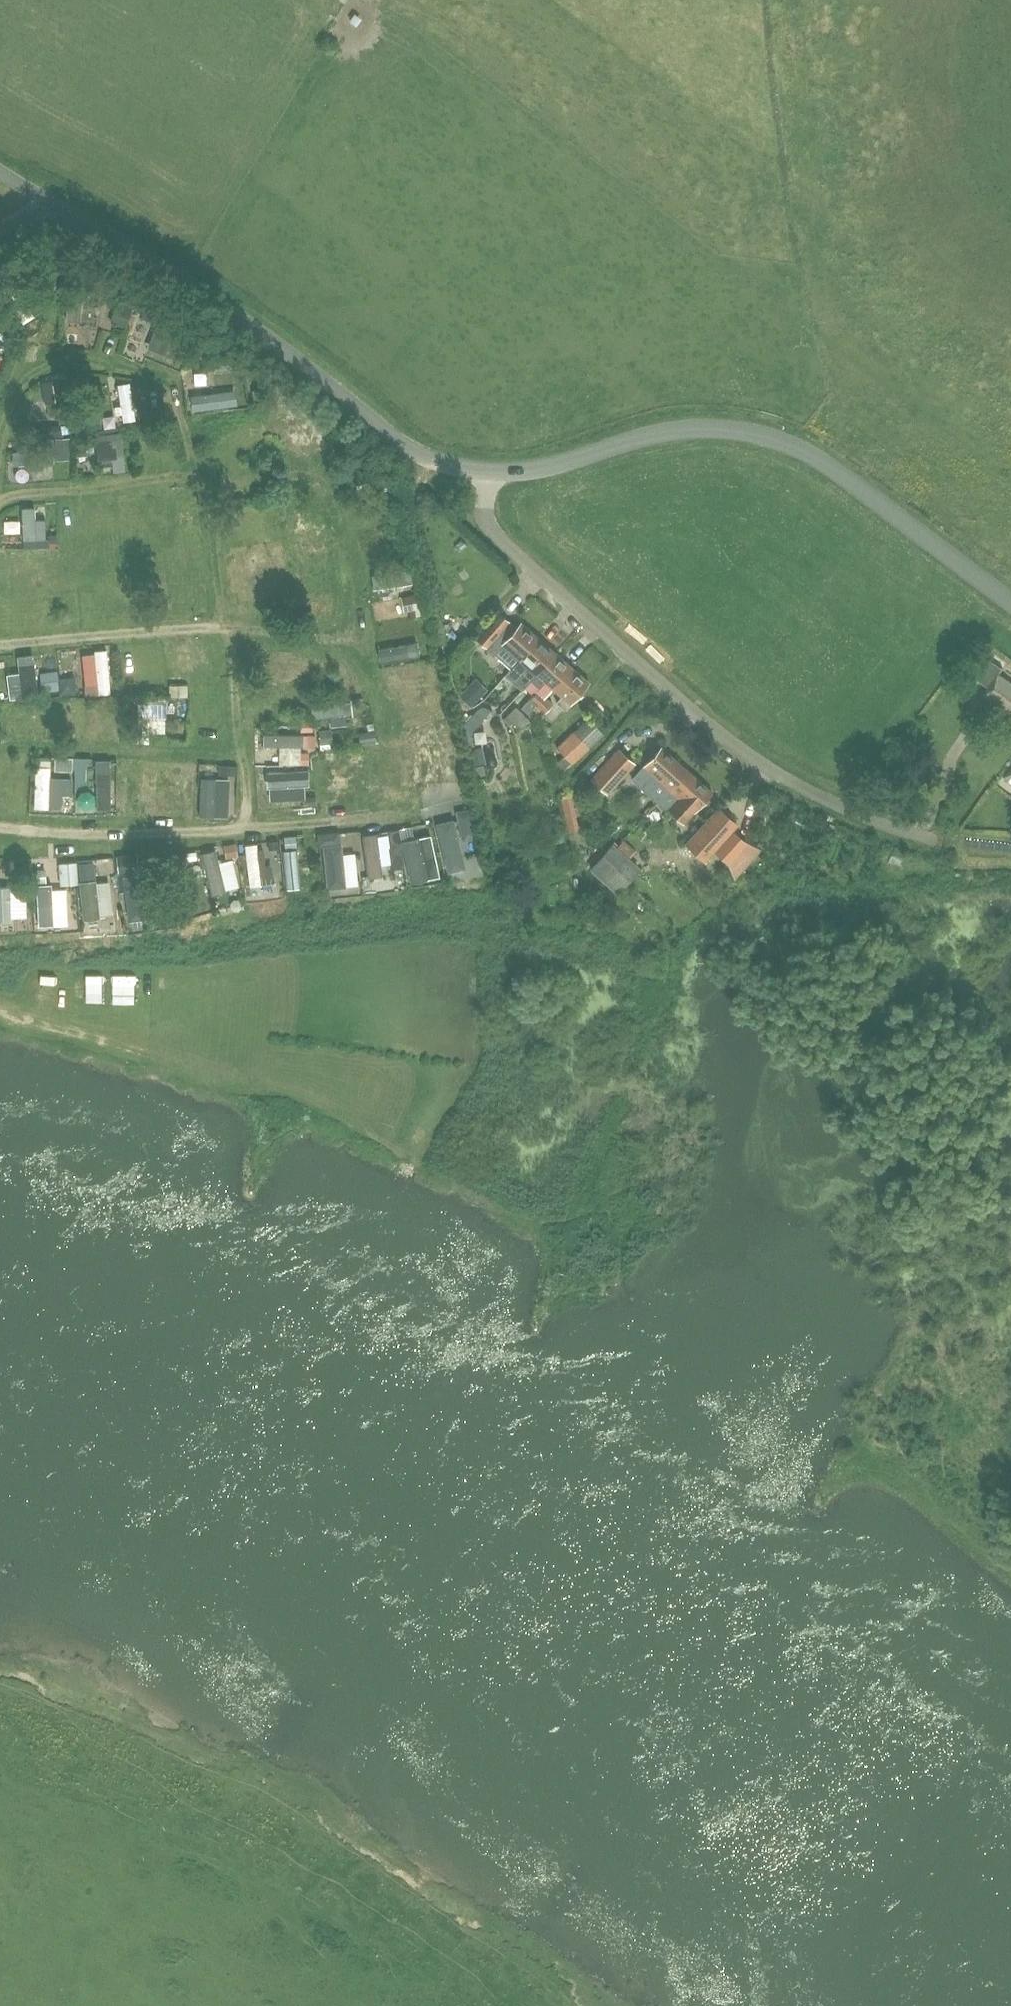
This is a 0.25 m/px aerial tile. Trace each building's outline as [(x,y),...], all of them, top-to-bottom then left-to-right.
[(13,285),(1,292),(17,319),(29,312),(13,285)] [(76,328),(77,315),(89,315),(90,299),(61,298),(60,327),(76,328)] [(93,465),(120,464),(118,434),(92,435),(93,465)] [(17,502),(19,534),(42,533),(41,514),(30,515),(29,502),(17,502)] [(470,539),(461,546),(473,560),(481,553),(470,539)] [(415,608),(373,615),(377,639),(419,633),(415,608)] [(517,656),(536,635),(520,621),(514,628),(509,623),(511,622),(497,610),(475,637),(509,666),(517,656)] [(527,665),(516,678),(525,686),(531,679),(555,651),(536,635),(517,656),(527,665)] [(339,658),(337,645),(323,646),(324,660),(339,658)] [(103,646),(79,647),(80,690),(105,689),(103,646)] [(0,653),(0,689),(30,687),(28,651),(0,653)] [(571,665),(555,651),(531,679),(540,688),(546,681),(553,688),(571,665)] [(571,665),(553,688),(562,695),(557,702),(565,708),(589,680),(571,665)] [(166,708),(178,708),(179,668),(166,668),(166,708)] [(470,693),(481,685),(473,674),(462,683),(470,693)] [(1010,711),(1010,682),(999,674),(986,693),(1010,711)] [(538,689),(532,697),(540,704),(546,696),(538,689)] [(139,715),(162,715),(162,691),(139,691),(139,715)] [(548,711),(554,703),(546,696),(540,704),(548,711)] [(1,699),(0,728),(24,728),(24,699),(1,699)] [(478,709),(463,727),(471,734),(486,716),(478,709)] [(327,711),(312,712),(314,742),(328,741),(327,711)] [(428,736),(428,724),(412,723),(412,735),(428,736)] [(355,741),(370,740),(370,727),(355,727),(355,741)] [(640,750),(651,733),(643,728),(632,744),(640,750)] [(571,762),(572,763),(590,747),(575,730),(556,746),(564,754),(571,762)] [(402,742),(362,745),(364,775),(385,773),(385,766),(403,765),(402,742)] [(480,744),(468,747),(472,764),(484,761),(480,744)] [(659,801),(688,768),(663,745),(634,777),(650,792),(659,801)] [(600,801),(635,763),(618,748),(583,786),(600,801)] [(29,755),(31,806),(67,805),(66,787),(52,788),(51,754),(29,755)] [(564,754),(556,761),(563,769),(571,762),(564,754)] [(171,772),(173,758),(159,756),(157,770),(171,772)] [(191,772),(210,773),(210,760),(191,759),(191,772)] [(231,790),(254,790),(255,762),(231,762),(231,790)] [(714,791),(688,768),(659,801),(663,805),(670,811),(671,810),(685,822),(714,791)] [(83,769),(69,769),(70,807),(85,807),(83,769)] [(207,775),(194,775),(194,814),(207,814),(207,775)] [(282,801),(285,784),(270,782),(267,799),(282,801)] [(349,788),(348,804),(360,805),(361,789),(349,788)] [(708,862),(739,825),(719,807),(688,845),(708,862)] [(452,816),(434,819),(440,867),(458,865),(452,816)] [(205,819),(206,828),(246,827),(245,817),(205,819)] [(294,885),(294,888),(316,887),(315,857),(298,858),(298,831),(290,831),(290,845),(281,846),(282,885),(294,885)] [(381,833),(361,835),(363,877),(384,876),(381,833)] [(338,888),(337,834),(319,834),(320,888),(338,888)] [(432,834),(421,834),(421,850),(432,850),(432,834)] [(415,835),(399,836),(400,878),(429,877),(428,865),(417,866),(415,835)] [(254,839),(242,839),(243,883),(255,883),(254,839)] [(588,863),(603,877),(616,862),(601,848),(588,863)] [(207,895),(220,892),(211,851),(198,854),(207,895)] [(154,859),(164,891),(175,888),(165,856),(154,859)] [(77,873),(76,857),(55,858),(55,874),(77,873)] [(137,868),(138,913),(153,913),(152,868),(137,868)] [(39,918),(46,918),(47,880),(34,880),(34,890),(40,890),(39,918)] [(47,883),(48,922),(65,922),(64,883),(47,883)] [(11,891),(0,891),(0,920),(12,920),(11,891)] [(411,1114),(406,1132),(417,1136),(422,1117),(411,1114)]
